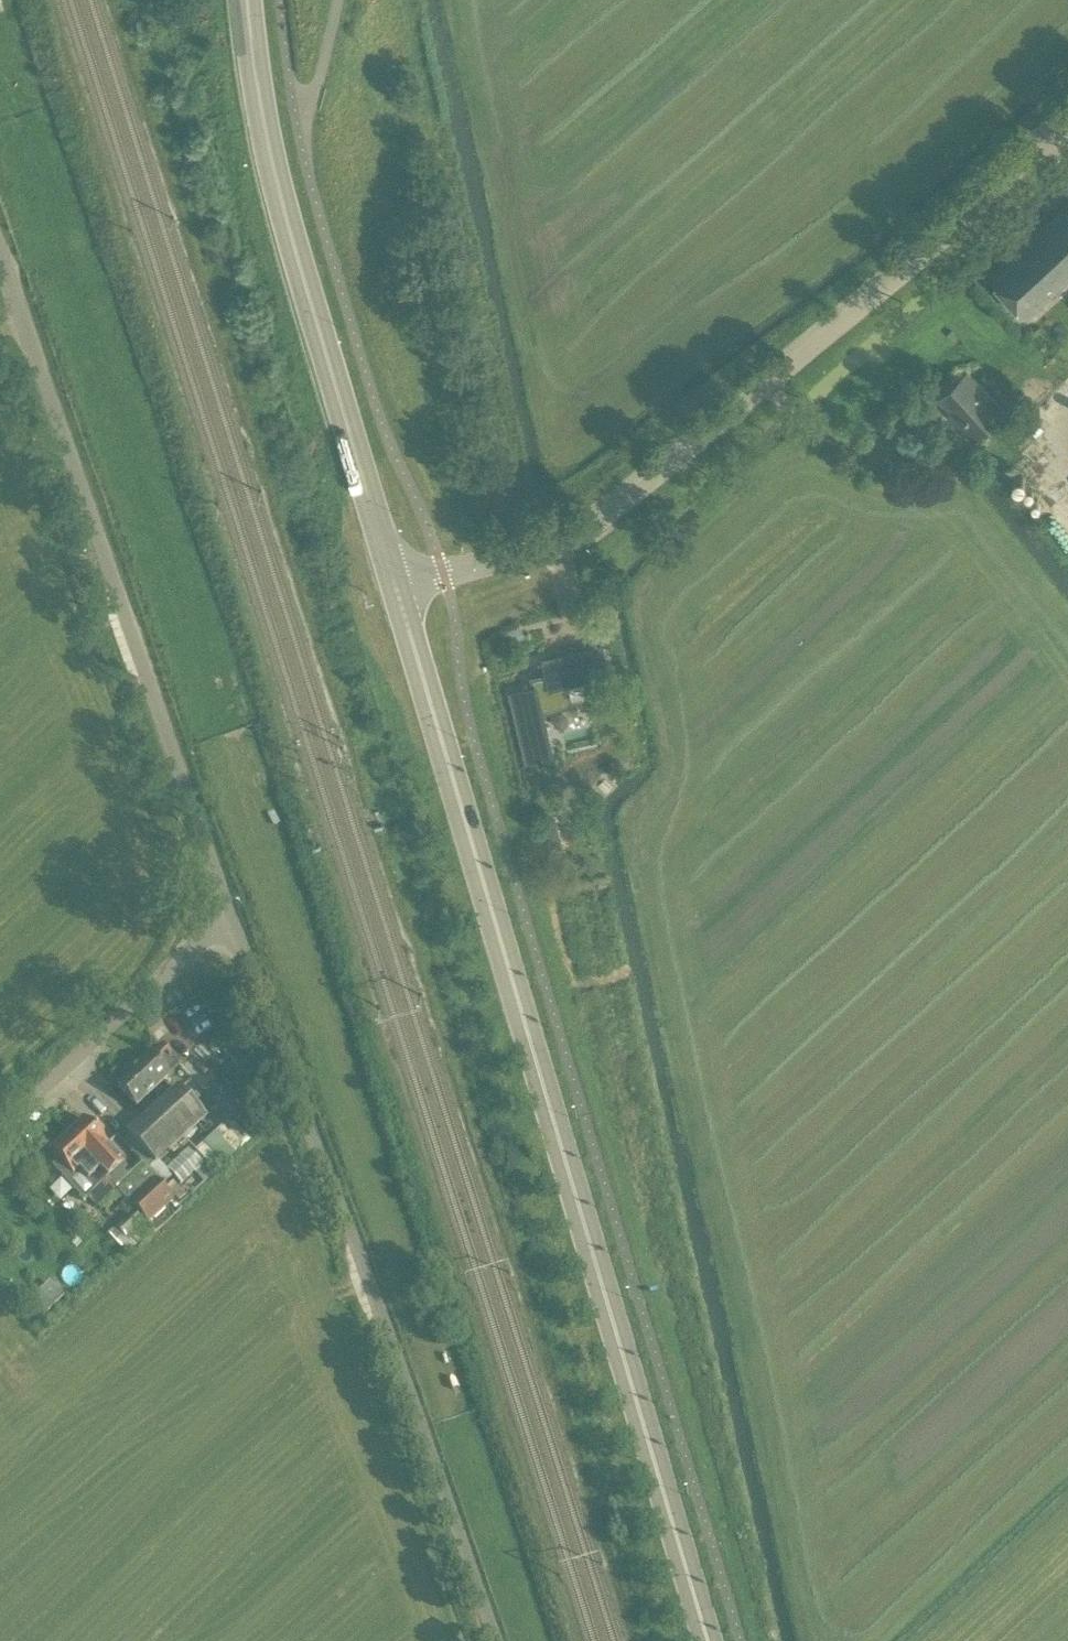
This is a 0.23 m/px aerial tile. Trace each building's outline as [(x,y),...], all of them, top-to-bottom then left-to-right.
[(1067,280),(1067,206),(990,279),(1027,318),(1067,280)] [(974,440),(1004,412),(969,374),(940,401),(969,432),(968,433),(974,440)] [(527,760),(554,754),(542,707),(568,701),(564,682),(609,671),(603,645),(544,659),(548,673),(533,677),(535,686),(511,692),(527,760)] [(215,1000),(206,1004),(211,1015),(220,1011),(215,1000)] [(241,1079),(253,1074),(236,1033),(224,1038),(241,1079)] [(161,1071),(172,1060),(159,1046),(147,1058),(146,1057),(115,1086),(136,1107),(167,1077),(161,1071)] [(259,1085),(251,1092),(258,1102),(267,1095),(259,1085)] [(128,1136),(155,1164),(204,1117),(178,1089),(128,1136)] [(124,1164),(106,1145),(83,1121),(81,1122),(78,1122),(74,1126),(74,1129),(67,1136),(117,1188),(128,1177),(123,1172),(127,1169),(123,1165),(124,1164)] [(235,1155),(213,1130),(201,1141),(223,1166),(235,1155)] [(117,1188),(67,1136),(59,1144),(55,1143),(51,1147),(52,1151),(50,1153),(73,1177),(79,1172),(95,1189),(89,1195),(98,1205),(100,1204),(107,1212),(125,1196),(117,1188)] [(167,1171),(189,1195),(212,1174),(189,1150),(167,1171)] [(154,1177),(130,1200),(151,1223),(175,1201),(154,1177)] [(131,1212),(118,1226),(117,1227),(122,1232),(113,1240),(127,1254),(153,1230),(142,1219),(140,1221),(131,1212)] [(50,1281),(30,1303),(45,1317),(65,1295),(50,1281)]
